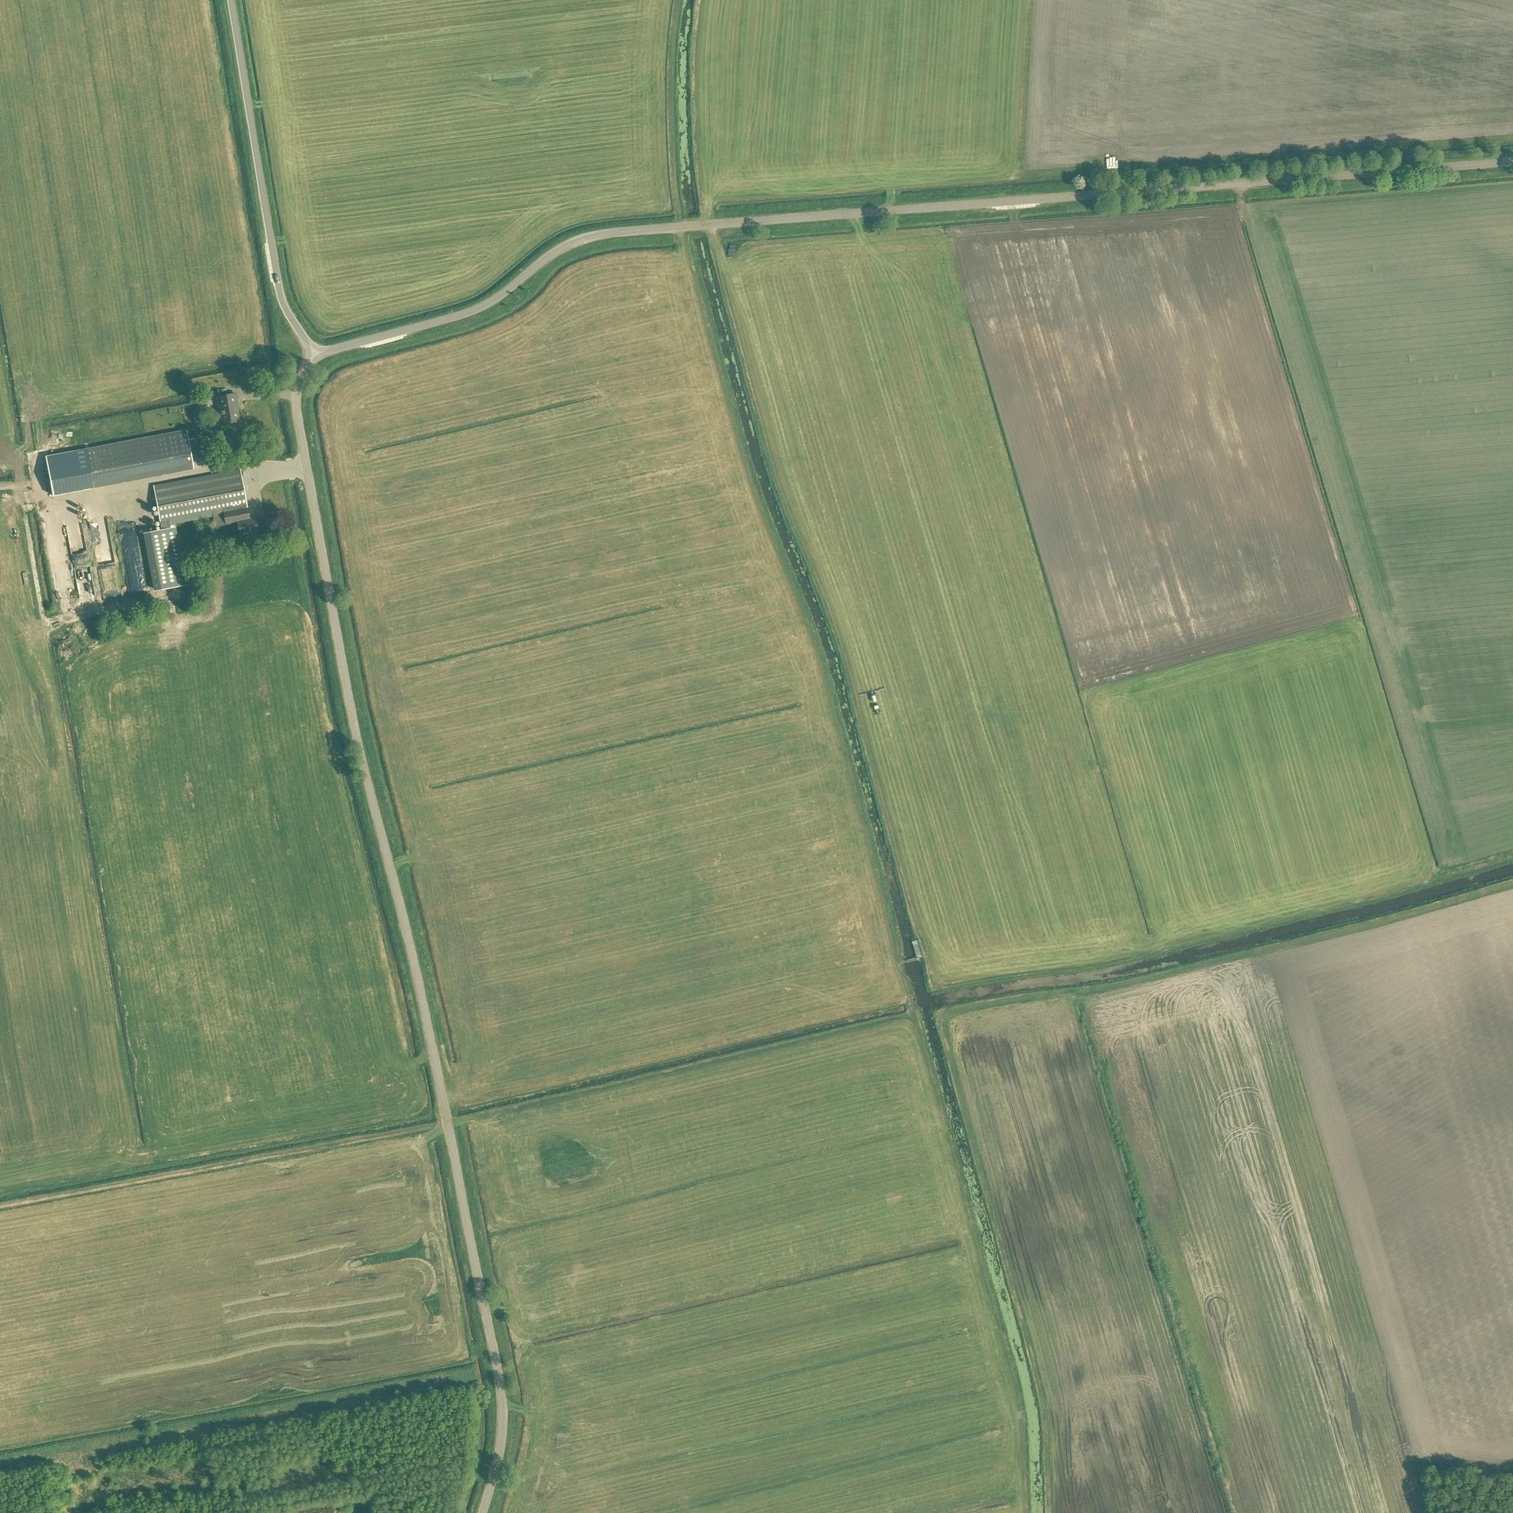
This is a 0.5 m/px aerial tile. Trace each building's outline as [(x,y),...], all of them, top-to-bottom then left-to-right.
[(206,393),(196,395),(198,405),(208,403),(206,393)] [(224,426),(237,424),(235,408),(236,408),(234,394),(217,397),(219,411),(221,411),(224,426)] [(85,449),(93,488),(193,470),(186,431),(85,449)] [(194,439),(188,440),(191,457),(197,455),(194,439)] [(85,449),(46,457),(53,497),(93,488),(85,449)] [(222,513),(247,508),(240,469),(153,487),(160,526),(222,513)] [(222,513),(225,524),(249,519),(247,508),(222,513)] [(258,532),(255,519),(235,523),(238,536),(258,532)] [(175,528),(141,534),(153,593),(186,586),(175,528)] [(92,592),(81,561),(72,564),(83,595),(92,592)] [(920,938),(914,940),(919,956),(925,955),(920,938)]
